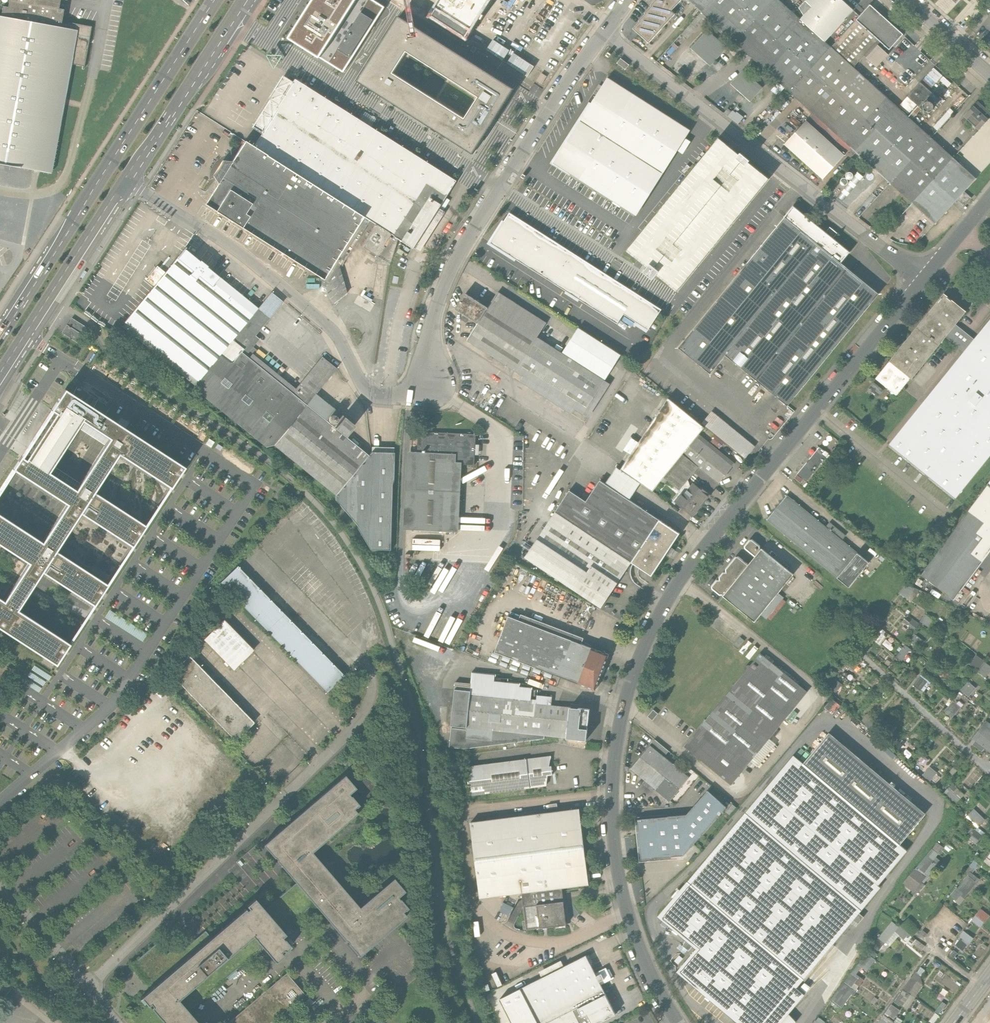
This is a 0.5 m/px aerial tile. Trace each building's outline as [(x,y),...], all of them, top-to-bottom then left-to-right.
[(65,20),(67,9),(61,8),(62,0),(0,0),(0,165),(36,171),(54,175),(74,65),(92,68),(97,26),(65,20)] [(290,38),(344,72),(385,7),(374,0),(314,0),(290,38)] [(466,37),(489,0),(442,0),(432,16),(466,37)] [(658,1),(652,8),(652,9),(646,16),(647,16),(640,24),(641,24),(635,31),(650,45),(676,17),(672,13),(684,0),(658,0),(658,1)] [(703,13),(714,0),(689,0),(703,13)] [(703,13),(709,18),(791,93),(831,48),(827,44),(803,22),(782,3),(779,0),(714,0),(703,13)] [(803,22),(827,44),(855,13),(840,0),(811,0),(807,4),(814,11),(803,22)] [(870,5),(831,48),(853,67),(864,54),(886,74),(897,62),(877,44),(880,40),(890,49),(903,34),(870,5)] [(681,37),(687,42),(709,18),(703,13),(681,37)] [(515,89),(399,16),(358,81),(473,154),(515,89)] [(709,31),(692,49),(711,66),(727,48),(709,31)] [(853,67),(831,48),(791,93),(815,115),(853,149),(893,185),(934,140),(853,67)] [(744,70),(731,84),(750,102),(763,88),(744,70)] [(439,209),(457,181),(296,79),(294,83),(284,76),(251,127),(262,134),(253,147),(362,216),(375,224),(391,234),(420,252),(445,213),(439,209)] [(689,130),(608,78),(553,163),(635,215),(689,130)] [(919,82),(907,94),(919,105),(931,92),(919,82)] [(931,113),(933,112),(935,108),(933,103),(931,102),(928,102),(924,103),(922,107),(922,108),(924,112),(929,114),(931,113)] [(965,118),(979,131),(989,119),(989,113),(978,103),(965,118)] [(815,115),(809,122),(847,156),(853,149),(815,115)] [(809,122),(787,146),(825,181),(847,156),(809,122)] [(739,155),(719,138),(626,250),(647,267),(643,272),(653,280),(656,275),(677,292),(769,179),(749,162),(750,161),(741,153),(739,155)] [(934,140),(893,185),(914,204),(936,223),(957,200),(965,191),(976,178),(934,140)] [(362,216),(253,147),(245,141),(231,162),(222,160),(218,169),(212,176),(218,184),(205,204),(323,279),(362,216)] [(871,225),(899,194),(889,184),(860,215),(871,225)] [(970,197),(965,191),(957,200),(963,205),(970,197)] [(848,252),(793,207),(677,349),(709,374),(724,356),(786,406),(878,294),(839,263),(848,252)] [(662,309),(510,213),(490,243),(617,324),(624,314),(648,330),(662,309)] [(391,234),(375,224),(361,246),(377,256),(391,234)] [(198,382),(258,308),(186,249),(166,273),(157,266),(146,280),(154,286),(124,323),(198,382)] [(340,269),(339,268),(325,289),(333,305),(347,293),(340,269)] [(271,293),(258,308),(198,382),(193,388),(266,447),(274,445),(318,394),(336,368),(322,357),(296,388),(250,350),(259,339),(255,335),(283,303),(271,293)] [(489,307),(466,293),(457,307),(480,322),(468,341),(524,376),(521,382),(572,414),(575,408),(584,414),(606,380),(564,353),(538,337),(546,324),(498,293),(489,307)] [(964,311),(942,293),(888,360),(908,377),(909,378),(944,336),(954,323),(964,311)] [(552,312),(535,301),(530,308),(535,311),(536,311),(548,319),(552,312)] [(973,338),(963,351),(887,445),(954,499),(989,455),(989,317),(973,338)] [(944,336),(963,351),(973,338),(954,323),(944,336)] [(621,356),(580,329),(564,353),(606,380),(621,356)] [(888,360),(874,377),(894,393),(908,377),(888,360)] [(884,391),(874,383),(868,391),(878,399),(884,391)] [(94,492),(119,455),(171,488),(185,467),(65,389),(38,431),(13,469),(67,504),(42,542),(0,515),(0,545),(28,563),(4,601),(0,599),(0,629),(56,665),(70,644),(18,610),(42,572),(94,606),(108,585),(56,551),(81,513),(133,547),(147,526),(94,492)] [(684,389),(673,402),(705,427),(714,435),(724,443),(746,460),(756,446),(684,389)] [(355,426),(318,394),(274,445),(336,496),(369,456),(346,437),(355,426)] [(669,399),(621,471),(641,484),(653,492),(665,477),(699,435),(705,427),(673,402),(669,399)] [(418,432),(417,452),(457,454),(456,464),(462,465),(474,465),(476,434),(418,432)] [(665,477),(681,490),(700,466),(720,483),(736,464),(719,450),(709,442),(699,435),(665,477)] [(714,435),(709,442),(719,450),(724,443),(714,435)] [(836,446),(839,440),(828,435),(826,441),(836,446)] [(817,446),(795,473),(804,480),(824,456),(819,453),(822,449),(817,446)] [(371,452),(369,456),(336,496),(336,500),(356,524),(371,550),(392,550),(394,448),(371,448),(371,452)] [(415,452),(407,452),(403,530),(412,530),(415,452)] [(453,532),(456,464),(457,454),(417,452),(415,452),(412,530),(453,532)] [(462,465),(456,464),(453,532),(459,532),(462,465)] [(612,477),(606,486),(629,501),(635,492),(641,484),(621,471),(618,469),(612,477)] [(600,483),(586,504),(569,492),(555,512),(632,563),(634,564),(636,566),(640,568),(652,576),(669,551),(680,534),(629,501),(600,483)] [(676,503),(683,509),(692,517),(710,496),(694,483),(676,503)] [(988,485),(921,575),(954,600),(989,551),(989,487),(988,485)] [(827,521),(823,526),(787,496),(766,522),(846,588),(868,562),(840,539),(844,534),(827,521)] [(689,520),(692,517),(683,509),(680,512),(689,520)] [(621,579),(632,563),(555,512),(525,559),(602,609),(619,583),(621,579)] [(754,556),(747,565),(738,557),(736,558),(726,569),(726,573),(723,573),(720,577),(720,580),(717,581),(712,586),(713,589),(719,594),(726,593),(723,596),(754,621),(792,574),(761,548),(760,549),(760,546),(752,540),(750,540),(745,545),(745,548),(754,556)] [(238,566),(221,583),(328,692),(345,676),(238,566)] [(909,597),(911,592),(904,588),(902,593),(909,597)] [(110,610),(107,616),(143,639),(146,634),(135,627),(135,626),(110,610)] [(509,615),(496,650),(595,688),(608,653),(582,643),(584,637),(522,614),(520,620),(509,615)] [(224,620),(203,639),(233,670),(253,650),(224,620)] [(740,637),(733,645),(737,649),(745,640),(740,637)] [(903,660),(912,647),(906,643),(898,656),(903,660)] [(761,653),(684,746),(731,784),(808,691),(761,653)] [(988,676),(989,673),(989,662),(977,654),(970,664),(988,676)] [(189,656),(170,674),(235,741),(254,723),(189,656)] [(473,672),(472,683),(471,693),(532,700),(533,688),(520,686),(521,683),(495,681),(496,674),(473,672)] [(925,691),(932,681),(922,673),(914,683),(925,691)] [(456,681),(452,726),(468,727),(471,693),(472,683),(456,681)] [(969,681),(963,689),(970,695),(977,687),(969,681)] [(545,735),(569,737),(572,706),(552,704),(537,703),(538,700),(532,700),(471,693),(468,727),(545,735)] [(538,695),(538,700),(537,703),(552,704),(553,696),(538,695)] [(955,700),(946,710),(954,717),(962,706),(955,700)] [(592,708),(572,706),(569,737),(589,739),(592,708)] [(653,710),(648,717),(652,720),(658,713),(653,710)] [(973,738),(989,751),(989,724),(986,721),(973,738)] [(545,738),(545,735),(468,727),(452,726),(450,747),(462,748),(545,738)] [(832,731),(806,762),(795,753),(659,915),(686,938),(683,945),(689,950),(693,944),(697,948),(678,970),(741,1022),(795,1022),(798,1021),(790,1013),(806,993),(797,986),(855,918),(860,922),(865,915),(861,911),(882,885),(880,883),(909,848),(903,842),(929,811),(832,731)] [(656,740),(651,746),(665,757),(670,751),(656,740)] [(665,757),(651,746),(632,770),(671,801),(690,777),(665,757)] [(467,766),(471,795),(548,786),(548,774),(554,773),(551,755),(467,766)] [(930,766),(923,775),(936,783),(942,774),(930,766)] [(345,774),(264,844),(277,859),(297,882),(314,902),(360,956),(372,945),(401,921),(407,915),(403,911),(407,907),(398,896),(405,890),(394,878),(360,907),(311,851),(357,812),(354,808),(359,803),(349,792),(356,786),(345,774)] [(954,782),(945,791),(956,803),(966,794),(954,782)] [(709,789),(688,814),(639,818),(642,858),(685,854),(728,805),(709,789)] [(733,803),(727,811),(731,815),(738,806),(733,803)] [(981,826),(987,818),(975,807),(968,815),(981,826)] [(471,822),(481,897),(522,892),(564,887),(591,884),(581,809),(471,822)] [(970,836),(977,842),(985,834),(978,827),(970,836)] [(928,859),(933,863),(947,846),(940,840),(903,882),(915,892),(930,875),(921,867),(928,859)] [(960,902),(982,879),(973,871),(951,894),(960,902)] [(297,882),(264,910),(282,930),(314,902),(297,882)] [(564,887),(522,892),(527,929),(568,924),(564,887)] [(140,997),(162,1022),(197,1022),(187,1011),(262,947),(275,962),(283,955),(280,951),(283,949),(284,950),(290,946),(281,936),(284,933),(282,930),(264,910),(254,897),(212,935),(154,985),(140,997)] [(974,920),(984,926),(989,917),(989,912),(982,907),(974,920)] [(880,950),(886,942),(891,946),(899,934),(906,939),(911,932),(892,919),(874,945),(880,950)] [(154,985),(212,935),(207,928),(196,938),(185,948),(180,942),(169,952),(160,941),(135,962),(154,985)] [(955,943),(964,950),(975,937),(966,930),(955,943)] [(521,989),(528,1002),(517,1007),(523,1019),(534,1014),(539,1022),(600,1022),(617,1014),(588,956),(565,967),(562,960),(540,971),(543,978),(521,989)] [(916,971),(896,1000),(908,1008),(928,980),(916,971)] [(857,981),(859,978),(851,973),(832,1001),(844,1008),(860,984),(857,981)] [(303,993),(286,974),(229,1022),(269,1022),(303,993)] [(902,1009),(893,1003),(880,1022),(882,1022),(893,1022),(902,1009)] [(523,1019),(525,1022),(539,1022),(534,1014),(523,1019)]
